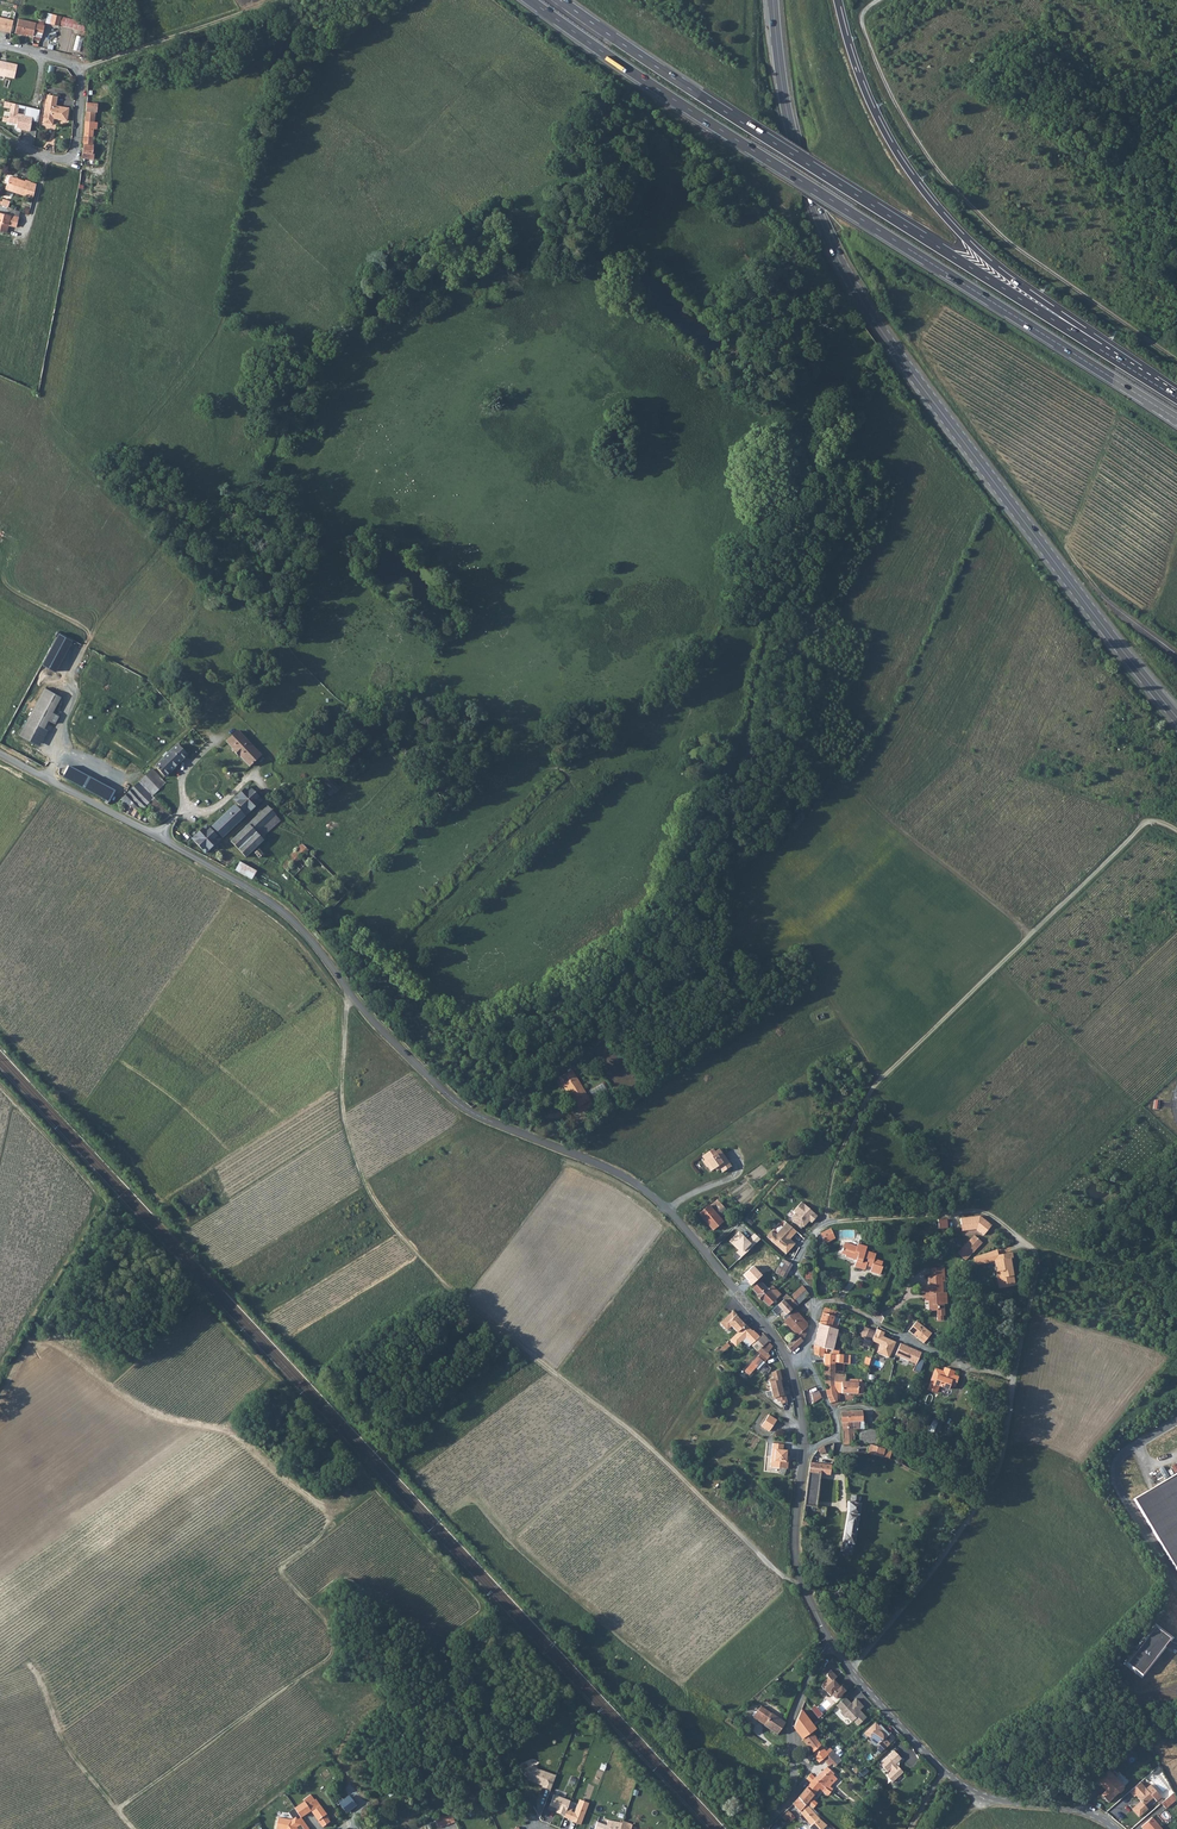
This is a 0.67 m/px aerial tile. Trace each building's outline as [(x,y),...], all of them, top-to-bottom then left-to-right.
[(86,22),(42,12),(40,22),(83,32),(86,22)] [(0,18),(0,31),(10,33),(13,21),(0,18)] [(21,34),(25,19),(20,18),(16,33),(21,34)] [(26,35),(26,33),(32,35),(35,22),(25,19),(21,34),(26,35)] [(35,22),(32,35),(35,35),(36,31),(44,33),(46,25),(38,23),(38,22),(35,22)] [(0,60),(0,74),(13,77),(16,64),(0,60)] [(59,97),(49,95),(44,123),(53,125),(55,119),(67,121),(70,109),(57,106),(59,97)] [(86,102),(82,158),(94,160),(94,154),(92,154),(96,112),(97,113),(98,103),(86,102)] [(31,115),(8,111),(7,117),(2,116),(1,121),(15,123),(14,129),(28,131),(31,115)] [(101,134),(108,137),(111,130),(104,127),(101,134)] [(25,194),(25,193),(32,195),(35,184),(29,182),(29,181),(24,179),(24,180),(9,175),(4,188),(25,194)] [(4,199),(2,204),(9,207),(11,201),(4,199)] [(19,218),(0,213),(0,228),(8,225),(16,227),(19,218)] [(70,640),(57,633),(41,664),(53,670),(70,640)] [(61,695),(42,686),(17,734),(36,743),(61,695)] [(239,733),(228,743),(241,759),(242,759),(250,767),(262,756),(239,733)] [(165,777),(188,756),(178,745),(155,767),(165,777)] [(131,818),(167,784),(152,769),(112,808),(131,818)] [(330,789),(326,793),(331,797),(335,793),(337,794),(341,790),(340,789),(331,779),(325,784),(330,789)] [(249,787),(235,800),(249,815),(262,802),(249,787)] [(247,817),(237,806),(214,828),(224,838),(247,817)] [(249,826),(257,833),(275,816),(268,808),(249,826)] [(263,843),(261,841),(281,822),(275,816),(257,833),(249,826),(232,844),(246,859),(253,853),(259,859),(263,856),(256,849),(263,843)] [(207,827),(193,841),(207,855),(221,842),(207,827)] [(282,867),(294,878),(315,857),(303,846),(282,867)] [(234,871),(251,881),(257,872),(240,861),(234,871)] [(560,1077),(579,1107),(587,1102),(589,1106),(593,1104),(572,1070),(560,1077)] [(587,1102),(579,1107),(581,1111),(589,1106),(587,1102)] [(715,1153),(714,1150),(704,1157),(707,1161),(705,1163),(711,1172),(716,1169),(719,1167),(721,1170),(723,1173),(732,1167),(720,1150),(715,1153)] [(717,1200),(715,1202),(710,1206),(714,1211),(721,1205),(717,1200)] [(726,1210),(721,1205),(714,1211),(710,1206),(715,1202),(707,1208),(700,1214),(713,1230),(722,1222),(718,1217),(726,1210)] [(812,1223),(818,1216),(802,1202),(794,1212),(796,1214),(793,1217),(793,1222),(800,1228),(804,1228),(810,1221),(812,1223)] [(979,1216),(959,1218),(961,1230),(975,1229),(982,1235),(990,1225),(979,1216)] [(946,1219),(934,1220),(934,1224),(937,1224),(938,1227),(947,1227),(946,1219)] [(789,1239),(792,1235),(793,1237),(797,1232),(786,1223),(776,1235),(771,1241),(786,1255),(795,1245),(790,1240),(789,1239)] [(831,1229),(820,1234),(825,1244),(835,1239),(831,1229)] [(747,1240),(738,1231),(728,1241),(737,1251),(735,1252),(741,1258),(759,1240),(753,1234),(747,1240)] [(771,1241),(776,1235),(771,1231),(766,1236),(771,1241)] [(964,1260),(980,1242),(973,1235),(957,1253),(964,1260)] [(846,1244),(844,1249),(842,1249),(841,1254),(845,1256),(845,1258),(855,1262),(853,1268),(856,1269),(859,1246),(857,1245),(856,1247),(846,1244)] [(856,1269),(864,1272),(865,1267),(870,1269),(869,1273),(879,1277),(882,1269),(881,1268),(871,1265),(873,1260),(875,1256),(865,1252),(866,1248),(859,1246),(856,1269)] [(1012,1259),(1011,1254),(994,1256),(1000,1289),(1015,1286),(1011,1265),(1010,1259),(1012,1259)] [(782,1260),(775,1273),(785,1278),(792,1265),(791,1265),(782,1260)] [(839,1272),(841,1261),(834,1260),(832,1270),(839,1272)] [(929,1312),(936,1312),(937,1322),(942,1321),(942,1317),(944,1316),(944,1310),(943,1310),(943,1305),(947,1305),(947,1294),(944,1294),(943,1283),(945,1283),(944,1269),(931,1270),(932,1278),(927,1279),(928,1288),(921,1288),(922,1299),(925,1299),(925,1302),(928,1302),(929,1312)] [(768,1306),(780,1295),(773,1287),(768,1291),(763,1285),(762,1284),(754,1291),(758,1295),(757,1296),(761,1301),(763,1300),(768,1306)] [(785,1302),(792,1311),(808,1295),(802,1286),(785,1302)] [(777,1306),(786,1316),(792,1311),(785,1302),(784,1300),(777,1306)] [(824,1308),(819,1324),(826,1326),(831,1328),(836,1330),(837,1327),(838,1324),(833,1322),(834,1317),(835,1312),(824,1308)] [(731,1326),(737,1332),(739,1331),(737,1329),(738,1328),(733,1322),(739,1317),(733,1311),(720,1323),(725,1328),(728,1328),(731,1326)] [(791,1331),(803,1320),(795,1312),(794,1313),(783,1322),(791,1331)] [(737,1329),(739,1331),(746,1324),(739,1317),(733,1322),(738,1328),(737,1329)] [(807,1326),(806,1323),(803,1320),(791,1331),(797,1337),(804,1329),(807,1326)] [(930,1333),(916,1322),(908,1331),(923,1343),(930,1333)] [(745,1337),(752,1331),(746,1324),(739,1331),(745,1338),(745,1337)] [(819,1324),(814,1347),(822,1348),(824,1349),(832,1350),(836,1330),(831,1328),(826,1326),(819,1324)] [(802,1343),(806,1332),(804,1329),(797,1337),(786,1346),(787,1347),(788,1349),(789,1350),(791,1352),(794,1349),(798,1346),(802,1343)] [(870,1341),(874,1333),(869,1331),(868,1330),(862,1338),(870,1341)] [(883,1333),(876,1330),(871,1341),(879,1344),(876,1352),(889,1357),(895,1342),(882,1337),(883,1333)] [(729,1340),(736,1346),(745,1338),(739,1331),(737,1332),(729,1340)] [(755,1332),(754,1333),(752,1331),(745,1337),(752,1344),(760,1337),(755,1332)] [(769,1341),(763,1334),(760,1337),(752,1344),(751,1345),(758,1352),(768,1342),(769,1341)] [(932,1342),(937,1336),(933,1334),(929,1340),(932,1342)] [(861,1346),(869,1349),(872,1342),(864,1339),(861,1346)] [(727,1342),(716,1353),(719,1356),(730,1345),(727,1342)] [(767,1353),(773,1347),(768,1342),(758,1352),(763,1358),(764,1356),(767,1359),(770,1356),(767,1353)] [(921,1353),(900,1344),(899,1346),(895,1356),(916,1365),(921,1353)] [(814,1350),(814,1356),(823,1358),(824,1349),(822,1348),(814,1347),(814,1350)] [(824,1358),(824,1362),(843,1364),(849,1364),(849,1356),(824,1354),(824,1358)] [(751,1374),(762,1361),(757,1357),(747,1370),(751,1374)] [(823,1364),(823,1373),(825,1387),(836,1385),(836,1381),(835,1374),(835,1372),(843,1373),(843,1364),(824,1362),(823,1364)] [(935,1371),(929,1387),(937,1390),(939,1386),(948,1389),(950,1385),(954,1386),(958,1377),(953,1375),(954,1371),(945,1368),(943,1374),(935,1371)] [(779,1370),(771,1373),(773,1379),(768,1380),(773,1398),(775,1400),(777,1399),(778,1402),(782,1401),(783,1404),(787,1403),(785,1395),(784,1396),(780,1381),(782,1380),(779,1370)] [(846,1376),(835,1374),(836,1381),(845,1383),(846,1380),(846,1376)] [(863,1382),(861,1382),(861,1380),(846,1380),(845,1383),(836,1381),(836,1385),(825,1387),(827,1396),(830,1403),(837,1402),(837,1400),(840,1400),(839,1394),(840,1394),(841,1394),(842,1394),(863,1395),(864,1383),(863,1383),(863,1382)] [(821,1398),(818,1391),(811,1394),(813,1404),(821,1398)] [(841,1412),(842,1422),(859,1422),(863,1421),(862,1412),(841,1412)] [(769,1415),(761,1427),(769,1432),(777,1420),(769,1415)] [(934,1418),(927,1432),(932,1435),(933,1433),(937,1434),(942,1421),(934,1418)] [(844,1446),(856,1445),(855,1430),(854,1427),(843,1428),(844,1446)] [(879,1443),(877,1432),(875,1431),(859,1432),(861,1444),(879,1443)] [(772,1443),(770,1467),(788,1469),(789,1456),(787,1456),(787,1450),(783,1450),(784,1444),(772,1443)] [(889,1459),(892,1451),(879,1447),(871,1445),(869,1445),(867,1453),(889,1459)] [(924,1447),(917,1457),(926,1464),(933,1453),(924,1447)] [(831,1465),(809,1462),(808,1472),(830,1475),(831,1465)] [(1150,1489),(1134,1499),(1161,1545),(1171,1562),(1175,1570),(1176,1573),(1176,1473),(1159,1483),(1150,1489)] [(859,1504),(860,1497),(851,1496),(850,1502),(847,1502),(847,1511),(842,1542),(840,1553),(851,1555),(860,1504),(859,1504)] [(1141,1679),(1173,1638),(1153,1623),(1122,1664),(1141,1679)] [(821,1687),(829,1696),(830,1695),(834,1699),(836,1699),(846,1689),(842,1684),(839,1687),(832,1680),(836,1677),(830,1670),(826,1674),(826,1676),(827,1678),(822,1682),(821,1687)] [(853,1703),(847,1697),(837,1708),(853,1723),(855,1722),(859,1726),(869,1716),(863,1710),(866,1706),(858,1698),(853,1703)] [(756,1714),(754,1717),(753,1717),(777,1734),(785,1723),(772,1713),(772,1714),(766,1710),(762,1706),(761,1705),(760,1706),(759,1705),(754,1712),(756,1714)] [(811,1731),(815,1729),(801,1710),(795,1725),(795,1729),(802,1739),(811,1731)] [(892,1734),(878,1721),(864,1736),(868,1738),(871,1739),(876,1744),(880,1747),(882,1751),(888,1745),(893,1741),(896,1738),(892,1734)] [(813,1753),(813,1752),(820,1745),(814,1738),(815,1738),(811,1731),(802,1739),(813,1753)] [(822,1759),(828,1754),(820,1745),(813,1752),(816,1756),(813,1759),(817,1764),(822,1759)] [(828,1765),(838,1757),(832,1750),(828,1754),(822,1759),(828,1765)] [(904,1758),(896,1750),(881,1765),(890,1773),(887,1777),(894,1784),(907,1772),(899,1764),(904,1758)] [(521,1765),(523,1769),(531,1765),(530,1761),(521,1765)] [(533,1768),(531,1765),(523,1769),(519,1770),(524,1780),(541,1786),(541,1788),(550,1790),(554,1776),(533,1768)] [(833,1774),(826,1767),(815,1778),(822,1785),(833,1774)] [(1125,1787),(1108,1770),(1099,1778),(1096,1782),(1099,1786),(1100,1785),(1104,1788),(1106,1788),(1107,1790),(1102,1795),(1109,1802),(1118,1793),(1120,1793),(1124,1790),(1124,1788),(1125,1787)] [(822,1785),(815,1778),(810,1774),(806,1779),(811,1783),(807,1788),(814,1794),(820,1788),(822,1790),(824,1787),(822,1785)] [(1132,1809),(1138,1817),(1147,1809),(1144,1805),(1152,1798),(1156,1802),(1161,1797),(1150,1785),(1145,1789),(1139,1783),(1129,1792),(1134,1797),(1137,1794),(1140,1797),(1137,1799),(1141,1803),(1140,1803),(1139,1806),(1136,1806),(1132,1809)] [(395,1785),(386,1792),(391,1798),(399,1791),(395,1785)] [(807,1788),(799,1797),(806,1804),(807,1803),(814,1794),(807,1788)] [(303,1800),(304,1802),(311,1810),(323,1826),(330,1821),(327,1816),(328,1815),(327,1813),(326,1814),(316,1799),(315,1800),(310,1794),(303,1800)] [(553,1795),(549,1806),(556,1809),(555,1813),(563,1816),(566,1808),(569,1801),(553,1795)] [(347,1812),(357,1805),(350,1796),(344,1800),(341,1797),(336,1801),(338,1805),(340,1804),(345,1811),(347,1812)] [(799,1797),(793,1804),(799,1812),(806,1804),(799,1797)] [(566,1808),(563,1816),(563,1818),(570,1820),(570,1822),(580,1825),(588,1803),(578,1799),(573,1812),(570,1811),(571,1809),(566,1808)] [(311,1810),(304,1802),(295,1808),(302,1817),(311,1810)] [(799,1812),(808,1822),(811,1825),(818,1818),(807,1806),(808,1804),(807,1803),(806,1804),(799,1812)] [(788,1811),(781,1817),(785,1821),(791,1814),(788,1811)] [(439,1827),(456,1821),(452,1813),(436,1818),(439,1827)] [(277,1828),(278,1828),(299,1828),(297,1827),(301,1824),(296,1817),(292,1820),(278,1817),(277,1828)] [(818,1818),(811,1825),(809,1827),(811,1828),(821,1828),(826,1825),(818,1818)] [(1140,1827),(1141,1828),(1161,1828),(1151,1818),(1140,1827)] [(632,1826),(624,1823),(608,1820),(607,1825),(597,1822),(594,1828),(631,1828),(632,1826)]
